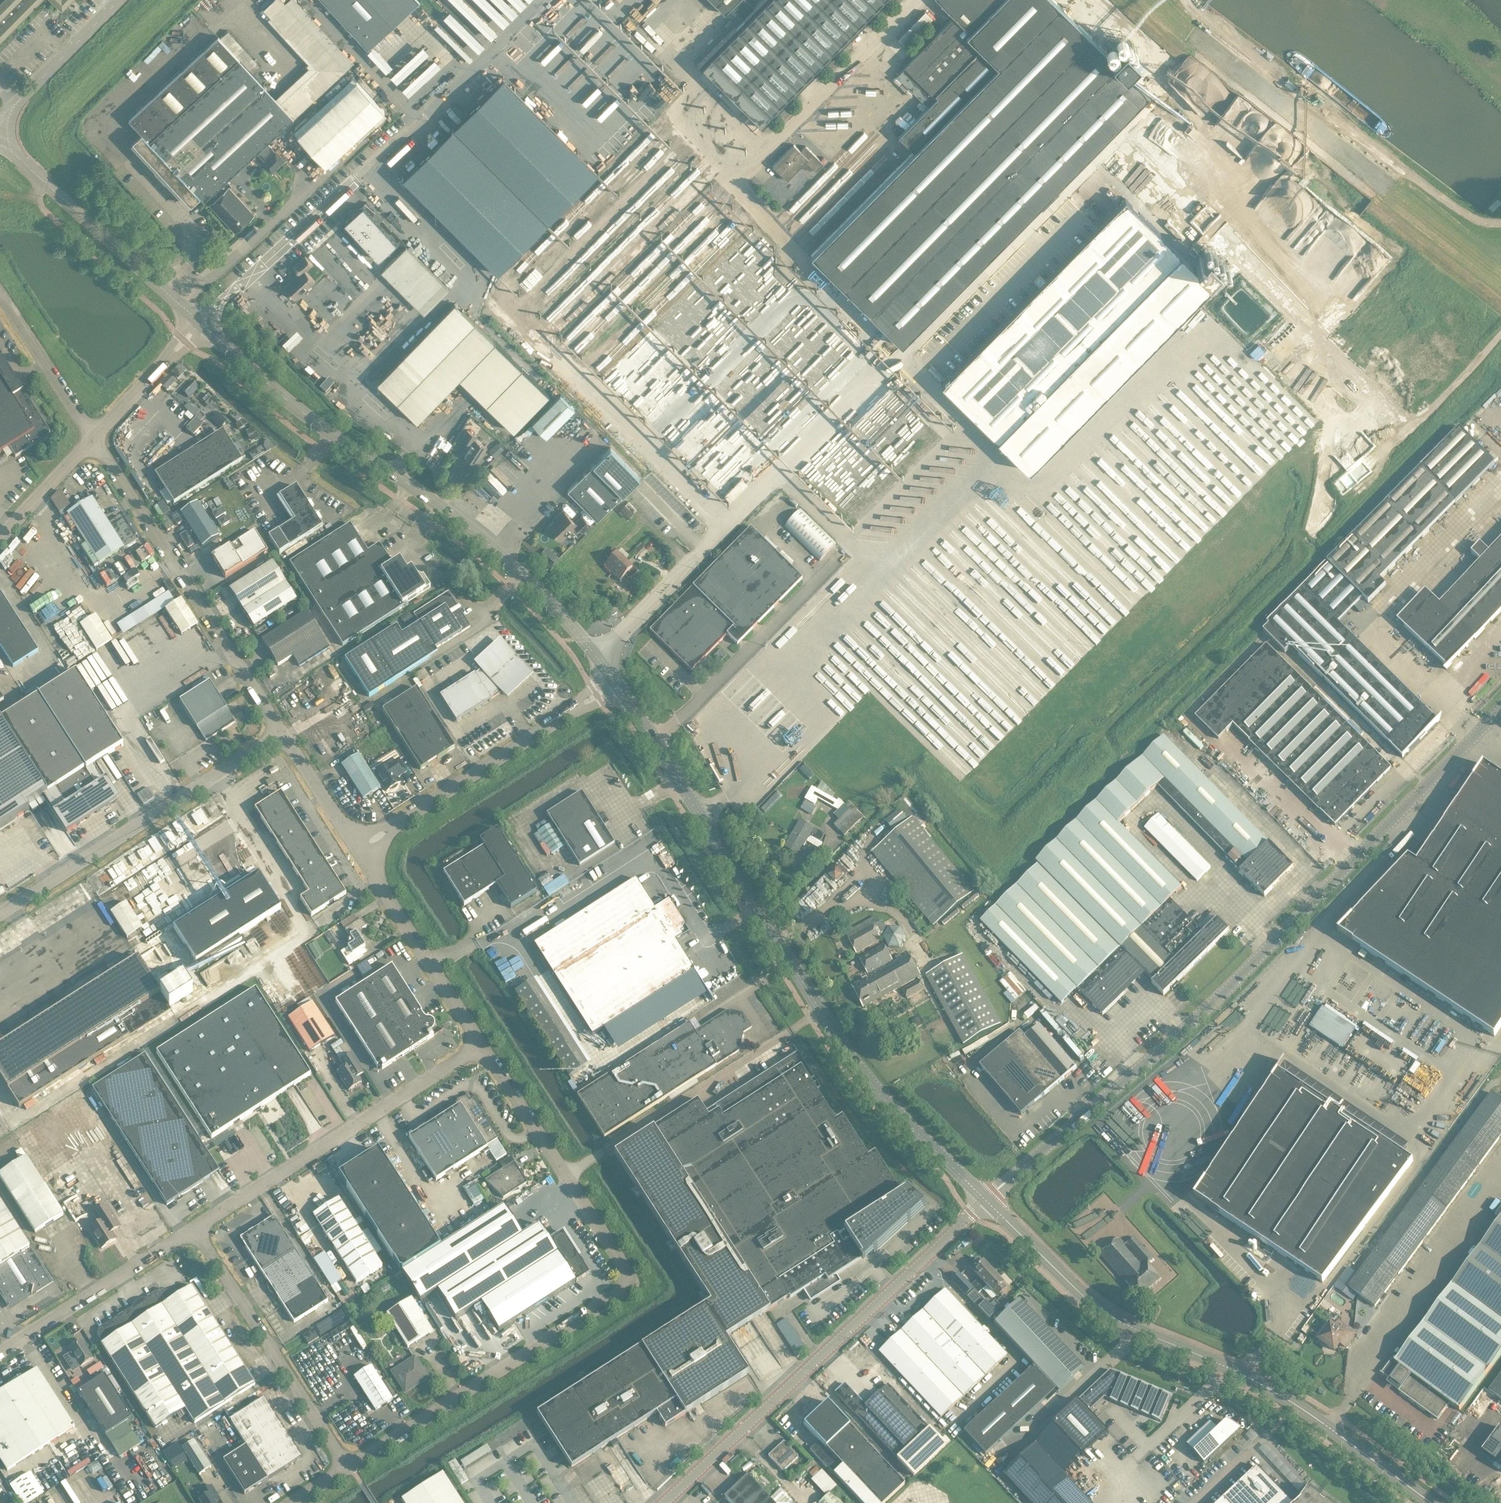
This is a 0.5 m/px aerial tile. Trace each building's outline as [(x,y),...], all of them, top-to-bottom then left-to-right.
[(0,3),(0,39),(38,0),(3,0),(0,3)] [(367,47),(418,0),(324,0),(367,47)] [(698,62),(705,69),(707,67),(757,116),(755,118),(761,125),(884,0),(759,0),(698,62)] [(724,11),(735,0),(713,0),(724,11)] [(954,13),(904,63),(905,64),(896,73),(927,103),(901,129),(896,124),(893,128),(898,133),(914,149),(811,253),(901,342),(1148,91),(1125,68),(1138,56),(1124,42),(1111,55),(1056,0),(941,0),(954,13)] [(691,33),(698,39),(715,21),(708,15),(691,33)] [(652,48),(654,50),(666,37),(648,21),(639,31),(655,45),(652,48)] [(177,26),(172,30),(185,44),(190,39),(177,26)] [(260,154),(270,144),(300,117),(296,112),(293,115),(218,34),(128,116),(141,130),(132,139),(191,202),(200,194),(204,198),(206,196),(222,180),(255,150),(260,154)] [(614,34),(610,37),(616,46),(620,44),(614,34)] [(1160,40),(1164,44),(1166,42),(1173,51),(1176,48),(1170,40),(1166,35),(1160,40)] [(152,46),(156,52),(166,45),(161,39),(152,46)] [(147,61),(156,52),(150,46),(141,54),(147,61)] [(847,51),(829,68),(833,72),(851,55),(847,51)] [(161,63),(168,57),(164,52),(157,57),(161,63)] [(352,74),(293,128),(325,163),(384,108),(352,74)] [(867,95),(871,91),(866,86),(862,90),(846,74),(838,82),(887,130),(894,122),(867,95)] [(597,173),(502,75),(405,173),(496,270),(597,173)] [(91,108),(82,115),(90,124),(98,116),(91,108)] [(1157,109),(1151,116),(1168,130),(1175,123),(1157,109)] [(586,130),(592,136),(607,120),(601,114),(586,130)] [(1240,140),(1244,135),(1229,123),(1225,127),(1240,140)] [(812,166),(815,169),(823,161),(805,144),(800,149),(793,142),(772,163),(787,178),(801,164),(804,167),(806,165),(809,169),(812,166)] [(283,158),(270,144),(260,154),(264,159),(265,157),(274,167),(283,158)] [(1301,154),(1294,158),(1298,166),(1305,162),(1301,154)] [(222,180),(206,196),(210,201),(210,202),(235,229),(253,212),(228,185),(227,186),(222,180)] [(688,201),(695,194),(690,190),(686,194),(688,196),(685,198),(688,201)] [(1214,284),(1204,274),(1206,272),(1207,274),(1220,261),(1207,249),(1195,261),(1198,264),(1196,266),(1124,196),(939,384),(1028,472),(1214,284)] [(395,239),(372,214),(362,204),(345,220),(378,256),(395,239)] [(1186,236),(1198,248),(1209,237),(1198,225),(1186,236)] [(406,244),(380,269),(423,312),(448,286),(406,244)] [(294,296),(314,278),(305,268),(312,262),(305,253),(293,264),(299,270),(284,284),(294,296)] [(589,279),(603,266),(599,261),(585,275),(589,279)] [(363,274),(368,280),(374,274),(369,269),(363,274)] [(334,311),(343,301),(325,285),(316,295),(334,311)] [(601,308),(606,313),(624,294),(619,289),(601,308)] [(548,392),(494,339),(454,301),(377,380),(416,418),(458,375),(513,428),(548,392)] [(1193,320),(1205,307),(1199,302),(1187,315),(1193,320)] [(700,339),(692,347),(710,364),(732,340),(720,328),(705,344),(700,339)] [(675,432),(692,449),(733,409),(732,402),(696,366),(703,365),(703,361),(697,356),(690,358),(687,352),(682,353),(683,355),(665,336),(661,340),(663,348),(653,350),(657,357),(652,362),(655,365),(644,375),(646,380),(644,382),(645,387),(648,393),(643,398),(646,403),(661,417),(662,424),(670,432),(675,432)] [(1151,362),(1161,351),(1156,346),(1146,357),(1151,362)] [(9,446),(15,456),(49,435),(50,431),(23,389),(21,390),(0,357),(0,452),(9,446)] [(1319,398),(1324,387),(1318,384),(1313,395),(1319,398)] [(574,408),(559,393),(531,422),(546,436),(574,408)] [(210,395),(204,402),(210,406),(215,400),(210,395)] [(1489,404),(1477,415),(1483,421),(1495,411),(1489,404)] [(246,427),(248,431),(252,429),(244,416),(237,420),(242,429),(246,427)] [(529,421),(522,428),(527,433),(534,426),(529,421)] [(486,444),(474,437),(477,433),(476,433),(477,431),(472,428),(471,430),(466,427),(461,436),(470,442),(463,452),(476,460),(486,444)] [(1267,623),(1269,624),(1263,630),(1285,652),(1291,646),(1403,757),(1438,721),(1338,623),(1363,598),(1368,603),(1386,586),(1380,580),(1456,503),(1495,464),(1459,429),(1267,623)] [(242,459),(227,436),(159,480),(174,503),(242,459)] [(260,451),(270,446),(267,441),(257,447),(260,451)] [(567,487),(597,517),(639,474),(610,445),(567,487)] [(294,520),(278,531),(268,537),(279,554),(322,527),(296,485),(279,496),(294,520)] [(653,492),(646,499),(651,504),(659,497),(653,492)] [(99,563),(124,547),(92,497),(67,513),(99,563)] [(628,499),(617,509),(626,518),(636,507),(628,499)] [(197,502),(180,513),(202,546),(219,536),(197,502)] [(555,516),(547,524),(561,538),(570,528),(571,529),(577,523),(583,529),(590,522),(581,513),(574,520),(562,508),(554,515),(555,516)] [(800,509),(785,525),(820,559),(836,544),(800,509)] [(125,547),(136,540),(120,515),(109,522),(125,547)] [(380,570),(392,563),(379,543),(367,551),(350,523),(289,562),(342,645),(403,606),(402,604),(380,570)] [(32,526),(26,531),(33,539),(38,534),(32,526)] [(737,644),(802,578),(750,527),(649,629),(691,670),(727,634),(737,644)] [(225,577),(267,550),(255,530),(212,557),(225,577)] [(1439,604),(1475,638),(1500,611),(1500,538),(1439,604)] [(149,550),(145,544),(127,556),(134,566),(148,557),(145,553),(149,550)] [(612,573),(624,560),(617,553),(618,551),(613,547),(605,555),(610,559),(604,565),(612,573)] [(114,563),(119,571),(128,566),(123,558),(114,563)] [(392,563),(380,570),(402,604),(430,587),(423,575),(418,578),(411,567),(407,569),(399,558),(392,563)] [(624,560),(612,573),(620,580),(625,574),(630,579),(638,570),(633,566),(632,567),(624,560)] [(297,600),(285,583),(272,562),(229,589),(253,627),(297,600)] [(34,614),(62,599),(52,579),(24,593),(34,614)] [(13,666),(38,650),(0,592),(0,647),(13,666)] [(419,622),(407,630),(426,659),(429,657),(424,649),(433,643),(436,648),(470,626),(448,592),(414,614),(419,622)] [(1150,616),(1154,612),(1137,594),(1133,598),(1150,616)] [(1474,640),(1473,639),(1429,598),(1406,622),(1450,663),(1449,665),(1450,666),(1474,640)] [(332,652),(322,636),(306,611),(262,640),(278,665),(292,656),(302,671),(332,652)] [(1157,631),(1167,626),(1161,615),(1152,620),(1157,631)] [(369,696),(426,659),(407,630),(402,633),(396,625),(344,658),(369,696)] [(1169,638),(1177,643),(1181,636),(1173,631),(1169,638)] [(490,697),(502,690),(507,695),(529,674),(499,642),(477,662),(482,667),(475,674),(474,673),(440,695),(456,721),(491,699),(490,697)] [(1391,768),(1376,753),(1266,645),(1196,716),(1219,738),(1233,724),(1320,810),(1320,811),(1335,825),(1335,824),(1390,768),(1391,769),(1391,768)] [(105,680),(95,663),(92,665),(101,682),(105,680)] [(418,682),(432,673),(426,664),(413,672),(418,682)] [(272,669),(267,672),(270,677),(275,674),(272,669)] [(94,763),(123,745),(76,671),(0,719),(0,720),(0,829),(30,810),(27,806),(43,796),(67,832),(117,799),(94,763)] [(206,741),(235,722),(226,708),(227,708),(209,681),(179,700),(197,727),(206,741)] [(454,747),(433,713),(416,687),(382,709),(420,769),(454,747)] [(1478,688),(1468,699),(1474,704),(1484,693),(1478,688)] [(1200,749),(1204,746),(1186,727),(1183,731),(1200,749)] [(1164,735),(1097,801),(1118,823),(1158,784),(1237,864),(1235,866),(1240,871),(1264,895),(1264,896),(1265,895),(1279,881),(1264,865),(1278,852),(1164,735)] [(341,764),(362,799),(379,788),(358,753),(341,764)] [(400,775),(406,771),(399,759),(389,765),(388,763),(375,772),(386,791),(389,789),(391,789),(394,789),(396,788),(397,786),(397,784),(400,782),(396,776),(399,774),(400,775)] [(720,781),(726,777),(718,762),(711,766),(720,781)] [(274,781),(271,777),(265,781),(268,785),(274,781)] [(1496,780),(1467,823),(1449,813),(1417,862),(1409,857),(1338,931),(1494,1035),(1500,1025),(1500,784),(1496,780)] [(839,819),(850,809),(840,799),(839,802),(812,787),(805,799),(814,804),(818,798),(839,810),(834,815),(839,819)] [(308,892),(300,898),(311,915),(346,893),(281,792),(254,808),(308,892)] [(614,843),(581,792),(547,813),(579,865),(614,843)] [(908,821),(872,851),(880,860),(934,925),(940,920),(944,924),(959,912),(956,907),(974,892),(920,827),(927,821),(905,795),(895,804),(899,809),(886,820),(894,829),(906,819),(908,821)] [(1039,863),(981,921),(1062,1003),(1077,988),(1102,1014),(1124,993),(1121,989),(1142,968),(1154,981),(1152,982),(1151,983),(1152,984),(1152,983),(1163,994),(1163,995),(1164,994),(1229,931),(1229,930),(1218,919),(1218,918),(1212,912),(1212,913),(1210,911),(1207,914),(1209,915),(1197,927),(1170,899),(1181,887),(1118,823),(1097,801),(1036,861),(1039,863)] [(850,809),(839,819),(834,824),(845,835),(860,820),(850,809)] [(1158,814),(1144,828),(1197,881),(1211,867),(1158,814)] [(800,820),(792,833),(806,841),(809,835),(820,841),(824,834),(808,825),(810,822),(806,820),(805,823),(800,820)] [(565,844),(551,821),(537,830),(551,853),(565,844)] [(496,884),(522,868),(497,828),(479,839),(483,846),(467,857),(463,850),(442,863),(446,870),(443,872),(464,905),(496,884)] [(806,841),(792,833),(785,846),(810,860),(814,852),(803,846),(806,841)] [(1293,867),(1278,852),(1264,865),(1279,881),(1293,868),(1294,867),(1293,867)] [(522,868),(496,884),(510,907),(536,891),(522,868)] [(547,895),(569,882),(563,871),(551,878),(547,870),(536,876),(547,895)] [(163,872),(137,889),(150,909),(176,892),(163,872)] [(238,935),(280,908),(258,874),(174,928),(198,967),(241,940),(238,935)] [(689,931),(669,899),(654,908),(635,878),(534,943),(592,1035),(694,970),(675,940),(689,931)] [(976,892),(960,905),(963,908),(979,895),(976,892)] [(123,897),(107,908),(126,935),(142,924),(123,897)] [(881,939),(879,936),(884,933),(880,924),(879,925),(874,916),(845,932),(856,952),(881,939)] [(347,946),(348,947),(341,952),(348,964),(363,955),(359,950),(365,946),(360,939),(361,938),(362,937),(362,935),(361,933),(359,930),(366,925),(361,918),(344,929),(349,935),(348,936),(347,938),(347,939),(348,940),(350,944),(347,946)] [(881,997),(908,982),(921,975),(909,953),(876,972),(875,970),(893,960),(885,946),(882,945),(859,958),(869,975),(881,997)] [(926,975),(964,1044),(1001,1024),(963,954),(926,975)] [(92,1060),(129,1036),(128,1033),(135,1029),(137,1031),(171,1009),(169,1006),(192,991),(183,976),(172,984),(167,977),(156,985),(138,957),(0,1045),(0,1077),(19,1107),(73,1072),(92,1060)] [(366,981),(410,1050),(432,1036),(430,1032),(431,1031),(433,1029),(434,1027),(434,1025),(434,1023),(433,1021),(432,1020),(430,1019),(428,1018),(426,1018),(424,1017),(423,1015),(420,1012),(421,1011),(391,965),(366,981)] [(881,997),(869,975),(852,985),(863,1007),(881,997)] [(533,979),(514,991),(568,1076),(587,1064),(533,979)] [(902,989),(907,998),(925,988),(920,980),(902,989)] [(410,1050),(366,981),(335,1001),(377,1066),(380,1064),(383,1068),(410,1050)] [(211,1138),(311,1074),(255,988),(156,1052),(211,1138)] [(297,1004),(300,1009),(288,1017),(310,1051),(334,1036),(309,996),(297,1004)] [(728,1010),(694,1031),(689,1023),(679,1029),(648,1050),(577,1094),(604,1137),(674,1091),(738,1050),(743,1032),(751,1027),(742,1013),(728,1010)] [(1025,1038),(1020,1031),(980,1066),(1022,1114),(1044,1095),(1076,1068),(1040,1025),(1025,1038)] [(340,1060),(344,1066),(337,1071),(349,1090),(361,1082),(358,1076),(364,1073),(351,1053),(340,1060)] [(710,1302),(704,1305),(725,1338),(803,1288),(810,1299),(810,1300),(839,1281),(835,1276),(834,1275),(871,1251),(872,1252),(873,1252),(874,1253),(928,1203),(907,1185),(901,1189),(902,1192),(900,1193),(874,1152),(867,1156),(841,1116),(834,1120),(815,1090),(819,1087),(797,1053),(715,1105),(718,1109),(708,1116),(697,1099),(614,1152),(710,1302)] [(167,1204),(214,1174),(219,1171),(144,1054),(140,1057),(92,1088),(167,1204)] [(1194,1196),(1323,1282),(1413,1161),(1345,1116),(1351,1106),(1334,1094),(1327,1104),(1278,1071),(1285,1061),(1284,1061),(1194,1196)] [(1348,1286),(1375,1306),(1500,1135),(1500,1099),(1491,1092),(1348,1286)] [(506,1154),(497,1138),(499,1137),(497,1135),(498,1135),(495,1127),(493,1128),(491,1125),(488,1117),(486,1118),(484,1115),(485,1115),(482,1107),(480,1108),(478,1105),(475,1097),(469,1100),(466,1096),(456,1099),(457,1101),(448,1105),(449,1107),(439,1110),(441,1112),(431,1115),(434,1120),(408,1137),(436,1180),(483,1149),(485,1152),(489,1149),(496,1160),(506,1154)] [(20,1160),(0,1173),(0,1178),(35,1232),(63,1214),(21,1148),(15,1152),(20,1160)] [(401,1269),(439,1245),(378,1149),(338,1175),(399,1270),(401,1269)] [(511,1193),(519,1190),(518,1188),(527,1182),(514,1161),(511,1156),(500,1163),(503,1168),(484,1180),(503,1197),(511,1192),(511,1193)] [(310,1163),(315,1172),(321,1169),(319,1166),(323,1163),(320,1157),(310,1163)] [(471,1189),(477,1186),(473,1178),(467,1181),(471,1189)] [(271,1190),(274,1194),(281,1191),(279,1186),(271,1190)] [(146,1188),(136,1193),(141,1203),(151,1198),(146,1188)] [(356,1282),(382,1266),(338,1198),(313,1215),(356,1282)] [(0,1201),(0,1289),(10,1305),(27,1294),(28,1292),(31,1293),(31,1294),(32,1294),(32,1291),(50,1280),(0,1201)] [(120,1226),(107,1206),(93,1214),(99,1223),(89,1229),(101,1248),(116,1239),(112,1232),(120,1226)] [(440,1246),(439,1245),(401,1269),(401,1271),(420,1301),(437,1290),(455,1319),(481,1302),(499,1331),(576,1282),(589,1273),(582,1263),(583,1263),(581,1258),(580,1259),(562,1232),(549,1240),(538,1224),(522,1234),(521,1234),(503,1206),(440,1246)] [(312,1233),(296,1210),(287,1216),(303,1239),(312,1233)] [(328,1300),(274,1216),(240,1238),(294,1322),(328,1300)] [(1452,1284),(1468,1296),(1495,1315),(1500,1320),(1500,1217),(1452,1284)] [(130,1230),(138,1226),(135,1220),(127,1225),(130,1230)] [(1134,1237),(1125,1245),(1118,1237),(1100,1253),(1126,1282),(1153,1259),(1149,1254),(1151,1253),(1149,1251),(1147,1252),(1134,1237)] [(345,1287),(322,1245),(311,1251),(334,1293),(345,1287)] [(978,1277),(970,1285),(959,1272),(951,1280),(964,1294),(972,1288),(973,1289),(992,1271),(983,1261),(982,1261),(978,1257),(969,1267),(978,1277)] [(1154,1260),(1153,1259),(1126,1282),(1139,1298),(1161,1278),(1149,1265),(1154,1260)] [(1002,1282),(992,1271),(973,1289),(977,1294),(986,1285),(996,1296),(1006,1287),(1002,1283),(1002,1282)] [(365,1280),(360,1284),(364,1291),(369,1288),(365,1280)] [(1468,1296),(1452,1284),(1395,1361),(1392,1359),(1381,1373),(1400,1387),(1398,1390),(1437,1419),(1450,1403),(1459,1410),(1500,1354),(1500,1320),(1495,1315),(1468,1296)] [(103,1342),(101,1343),(155,1427),(246,1369),(192,1285),(172,1298),(166,1290),(161,1288),(146,1298),(142,1298),(137,1300),(134,1303),(132,1307),(98,1328),(97,1334),(103,1342)] [(879,1351),(941,1417),(1006,1355),(945,1289),(879,1351)] [(979,1295),(972,1302),(988,1319),(1001,1308),(994,1301),(989,1306),(979,1295)] [(411,1297),(386,1314),(407,1347),(432,1331),(411,1297)] [(993,1323),(1033,1366),(963,1431),(985,1454),(1055,1389),(1058,1392),(1083,1368),(1054,1337),(1041,1323),(1019,1299),(993,1323)] [(704,1305),(641,1346),(537,1413),(571,1467),(656,1412),(665,1426),(748,1373),(725,1338),(704,1305)] [(1345,1347),(1355,1333),(1339,1322),(1334,1327),(1330,1324),(1320,1339),(1334,1350),(1339,1343),(1345,1347)] [(308,1344),(319,1337),(313,1329),(303,1336),(308,1344)] [(68,1347),(71,1352),(63,1357),(72,1371),(80,1366),(93,1358),(81,1339),(68,1347)] [(392,1371),(405,1392),(426,1378),(414,1357),(392,1371)] [(392,1399),(371,1365),(354,1376),(375,1410),(392,1399)] [(0,1391),(0,1459),(7,1470),(75,1427),(37,1368),(0,1391)] [(1172,1395),(1110,1369),(1053,1424),(1083,1456),(1109,1432),(1089,1412),(1104,1397),(1161,1421),(1172,1395)] [(77,1392),(96,1421),(105,1434),(132,1417),(104,1374),(77,1392)] [(1489,1390),(1500,1399),(1500,1374),(1489,1390)] [(269,1381),(261,1385),(266,1395),(276,1391),(273,1385),(271,1386),(269,1381)] [(863,1404),(844,1384),(835,1392),(854,1413),(863,1404)] [(888,1384),(855,1414),(913,1476),(946,1446),(888,1384)] [(246,1445),(268,1479),(302,1457),(264,1397),(230,1419),(246,1445)] [(1495,1399),(1491,1405),(1500,1411),(1500,1403),(1495,1399)] [(803,1424),(819,1441),(810,1449),(820,1460),(826,1466),(826,1465),(861,1502),(884,1502),(904,1484),(849,1425),(827,1402),(803,1424)] [(1490,1434),(1497,1425),(1471,1405),(1464,1414),(1490,1434)] [(1449,1416),(1454,1422),(1462,1415),(1457,1410),(1449,1416)] [(178,1415),(183,1422),(189,1417),(183,1411),(178,1415)] [(1218,1429),(1211,1421),(1186,1444),(1188,1446),(1188,1445),(1204,1463),(1241,1428),(1226,1420),(1226,1421),(1218,1429)] [(1481,1451),(1500,1466),(1500,1427),(1499,1426),(1481,1451)] [(1477,1449),(1480,1443),(1455,1430),(1452,1436),(1477,1449)] [(211,1467),(194,1440),(182,1447),(199,1474),(211,1467)] [(797,1455),(785,1442),(783,1441),(782,1441),(769,1454),(768,1456),(769,1457),(781,1470),(782,1471),(784,1470),(797,1458),(798,1456),(797,1455)] [(169,1463),(184,1453),(177,1442),(162,1452),(169,1463)] [(464,1465),(489,1448),(485,1442),(460,1459),(464,1465)] [(622,1464),(630,1459),(620,1442),(612,1447),(622,1464)] [(1031,1502),(1092,1502),(1034,1442),(1002,1473),(1031,1502)] [(1266,1442),(1260,1445),(1263,1451),(1268,1448),(1266,1442)] [(245,1493),(268,1479),(246,1445),(223,1460),(245,1493)] [(459,1484),(467,1480),(455,1457),(447,1461),(459,1484)] [(1145,1465),(1160,1479),(1164,1475),(1150,1460),(1145,1465)] [(1177,1470),(1185,1464),(1182,1460),(1174,1466),(1177,1470)] [(1257,1466),(1218,1502),(1292,1502),(1257,1466)] [(824,1495),(835,1485),(821,1469),(810,1479),(824,1495)] [(442,1473),(401,1499),(404,1502),(462,1502),(442,1473)] [(747,1474),(724,1496),(730,1502),(774,1502),(747,1474)] [(805,1490),(814,1484),(811,1480),(803,1486),(805,1490)] [(1328,1497),(1324,1502),(1322,1501),(1323,1500),(1322,1492),(1311,1484),(1300,1498),(1301,1499),(1297,1502),(1336,1502),(1328,1497)] [(213,1500),(219,1497),(211,1485),(205,1488),(208,1493),(198,1499),(201,1502),(215,1502),(213,1500)] [(779,1502),(791,1502),(793,1501),(779,1488),(771,1496),(779,1502)] [(818,1502),(843,1502),(831,1491),(818,1502)]
